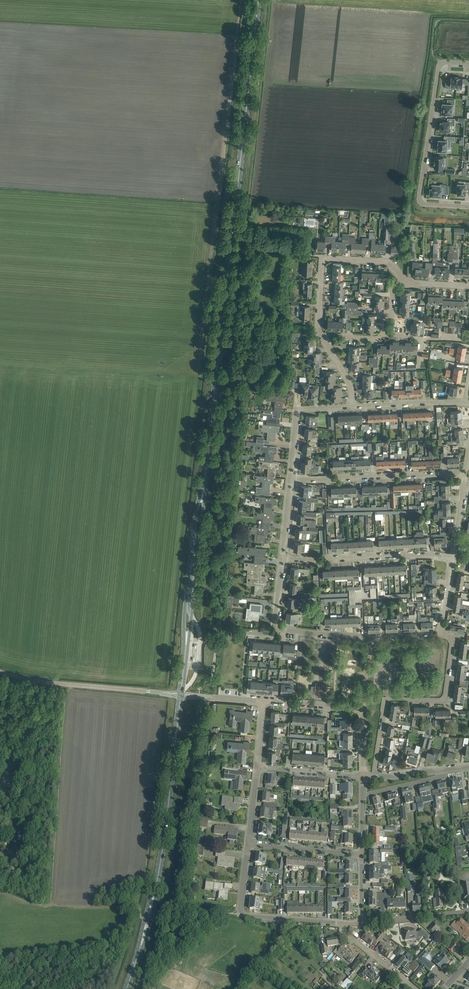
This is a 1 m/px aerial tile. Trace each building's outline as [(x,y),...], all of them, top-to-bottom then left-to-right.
[(454,77),(451,77),(451,80),(446,80),(445,86),(446,86),(446,88),(456,89),(457,77),(454,77)] [(460,77),(457,77),(456,89),(462,89),(462,87),(465,87),(465,83),(462,83),(463,78),(460,77)] [(453,110),(454,110),(454,99),(447,99),(447,104),(442,103),(442,106),(442,110),(441,110),(441,113),(442,113),(442,114),(445,114),(446,114),(452,114),(453,110)] [(440,125),(439,130),(440,130),(446,131),(446,132),(450,133),(450,128),(449,128),(450,124),(452,124),(455,124),(455,118),(447,118),(447,121),(444,121),(444,122),(440,122),(440,125)] [(438,147),(438,151),(447,152),(447,147),(450,147),(450,142),(449,142),(449,141),(455,142),(455,136),(444,136),(444,139),(444,140),(438,140),(438,144),(437,147),(438,147)] [(434,161),(434,164),(434,165),(434,168),(443,169),(443,157),(435,156),(435,157),(434,161)] [(465,183),(465,185),(458,184),(457,196),(461,196),(461,197),(464,197),(464,196),(465,196),(465,192),(468,192),(468,195),(468,183),(465,183)] [(440,186),(432,185),(432,189),(430,189),(430,196),(434,196),(437,197),(437,196),(441,196),(441,193),(445,193),(449,194),(449,186),(445,186),(445,189),(440,189),(440,186)] [(389,227),(389,242),(393,242),(393,244),(392,244),(391,248),(391,249),(391,254),(400,255),(400,250),(400,247),(401,243),(397,243),(395,240),(393,240),(393,233),(395,232),(395,230),(394,229),(394,227),(389,227)] [(325,245),(328,245),(329,236),(325,235),(325,241),(317,241),(317,245),(316,245),(316,250),(325,251),(325,245)] [(338,250),(338,241),(335,241),(335,236),(329,236),(328,245),(332,245),(331,250),(338,250)] [(349,237),(339,236),(339,241),(338,241),(338,250),(345,251),(345,246),(348,246),(349,237)] [(351,251),(358,251),(358,242),(355,242),(356,237),(349,237),(348,246),(348,245),(351,245),(351,251)] [(358,242),(358,251),(365,252),(366,246),(368,246),(368,247),(369,238),(362,238),(362,243),(358,242)] [(312,261),(307,261),(303,260),(302,275),(311,276),(312,261)] [(415,276),(422,277),(422,267),(419,267),(419,262),(412,262),(412,271),(412,270),(415,270),(415,276)] [(442,262),(441,275),(449,276),(449,264),(446,264),(446,262),(442,262)] [(431,272),(432,272),(432,263),(426,263),(425,267),(422,267),(422,277),(428,277),(429,271),(431,271),(431,272)] [(330,270),(330,273),(331,273),(341,274),(341,271),(343,271),(343,267),(341,267),(332,266),(331,270),(330,270)] [(360,270),(359,280),(368,280),(369,271),(365,271),(365,270),(362,269),(362,270),(360,270)] [(376,280),(381,281),(383,281),(383,284),(386,285),(387,275),(384,275),(384,272),(380,271),(380,270),(376,270),(376,271),(376,280)] [(311,296),(312,284),(306,283),(307,280),(300,279),(299,287),(304,288),(303,296),(311,296)] [(413,289),(404,289),(404,291),(403,291),(403,294),(401,294),(401,297),(410,298),(410,295),(412,295),(413,289)] [(428,293),(428,298),(428,302),(426,302),(426,308),(430,308),(430,304),(435,304),(435,293),(435,294),(431,294),(432,293),(428,293)] [(456,299),(456,308),(463,308),(463,311),(467,312),(467,307),(468,302),(468,301),(464,300),(464,299),(460,299),(460,298),(457,298),(457,299),(456,299)] [(309,319),(310,306),(300,306),(300,318),(309,319)] [(342,330),(343,325),(343,318),(339,318),(339,321),(335,321),(335,330),(342,330)] [(303,342),(302,344),(303,344),(315,345),(316,345),(316,341),(315,341),(315,338),(314,337),(310,337),(310,334),(303,334),(303,337),(303,342)] [(408,342),(408,351),(411,352),(411,354),(415,354),(415,352),(417,352),(417,345),(411,345),(411,343),(408,342)] [(349,361),(358,362),(358,358),(367,359),(367,355),(359,354),(358,354),(347,354),(346,354),(346,357),(347,357),(347,361),(349,361)] [(321,363),(321,360),(311,359),(308,359),(308,363),(311,363),(311,366),(322,367),(322,363),(321,363)] [(359,369),(359,364),(359,362),(358,362),(349,361),(349,364),(350,365),(349,368),(359,369)] [(326,371),(326,376),(326,379),(335,379),(336,379),(336,376),(335,376),(336,372),(326,371)] [(299,383),(299,388),(302,388),(301,395),(308,396),(308,389),(309,387),(309,385),(309,384),(305,383),(306,381),(299,381),(299,383)] [(361,389),(363,389),(370,389),(371,382),(361,381),(360,381),(360,385),(361,385),(361,389)] [(308,396),(308,398),(315,399),(315,392),(318,392),(319,386),(313,385),(309,385),(309,387),(308,389),(308,396)] [(446,385),(446,389),(450,389),(449,394),(456,395),(457,387),(450,386),(446,385)] [(266,400),(270,400),(275,401),(274,407),(274,410),(280,411),(282,411),(283,402),(282,402),(283,400),(285,401),(286,397),(287,397),(287,396),(272,395),(272,392),(266,391),(265,396),(266,396),(266,400)] [(276,426),(277,417),(277,415),(280,415),(280,411),(274,410),(269,410),(260,409),(260,411),(260,415),(267,415),(266,425),(268,425),(276,426)] [(306,416),(306,424),(313,425),(313,421),(315,421),(317,421),(318,416),(306,416)] [(447,427),(450,426),(457,426),(457,423),(462,423),(461,417),(454,417),(451,417),(451,423),(446,424),(447,427)] [(280,426),(276,426),(268,425),(266,425),(258,424),(258,426),(259,426),(258,431),(268,431),(267,437),(266,440),(275,441),(276,432),(275,432),(275,430),(278,430),(279,426),(280,426)] [(451,435),(463,434),(462,428),(457,429),(457,426),(450,426),(450,429),(455,429),(455,432),(450,432),(451,435)] [(316,430),(310,429),(305,429),(305,437),(312,438),(312,441),(318,442),(318,437),(311,437),(312,433),(316,434),(316,430)] [(463,440),(463,434),(451,435),(451,441),(447,441),(447,442),(446,442),(447,444),(458,444),(458,441),(463,440)] [(247,441),(246,445),(249,446),(249,444),(251,444),(254,445),(256,445),(256,447),(260,447),(259,451),(266,452),(265,456),(259,456),(259,460),(265,461),(273,462),(274,453),(273,453),(273,451),(276,451),(277,448),(277,447),(263,446),(264,443),(257,442),(256,442),(247,441)] [(317,446),(318,442),(312,441),(309,441),(310,441),(310,445),(304,444),(303,448),(304,448),(303,452),(311,453),(311,446),(317,446)] [(363,443),(363,446),(368,445),(368,452),(372,452),(372,443),(363,443)] [(453,465),(453,457),(450,458),(450,455),(447,455),(447,446),(443,446),(444,452),(444,460),(447,460),(448,465),(453,465)] [(407,450),(403,450),(401,450),(401,453),(398,453),(398,466),(406,465),(405,459),(402,459),(401,455),(407,455),(407,450)] [(301,471),(319,472),(319,465),(315,465),(315,468),(309,467),(309,463),(311,463),(311,459),(305,458),(305,462),(302,462),(301,471)] [(280,463),(273,462),(265,461),(259,460),(259,461),(259,462),(261,463),(262,463),(262,464),(262,466),(268,467),(267,473),(267,476),(273,477),(275,477),(276,468),(276,466),(279,467),(279,463),(280,463)] [(273,481),(273,477),(267,476),(259,475),(253,475),(253,477),(254,477),(253,480),(258,481),(263,481),(262,487),(256,487),(256,493),(261,494),(269,495),(271,483),(270,483),(270,481),(273,481)] [(300,493),(300,494),(307,494),(308,490),(311,490),(312,487),(301,485),(300,490),(301,490),(300,493)] [(393,487),(391,487),(391,493),(392,501),(395,501),(395,495),(401,495),(400,485),(393,485),(393,487)] [(359,489),(360,497),(363,497),(363,495),(369,494),(368,486),(362,486),(362,489),(359,489)] [(356,487),(350,487),(350,495),(356,495),(356,497),(360,497),(359,489),(356,490),(356,487)] [(331,491),(328,491),(328,500),(331,500),(338,500),(338,499),(337,488),(331,488),(331,491)] [(434,496),(434,500),(444,499),(444,496),(449,496),(449,490),(438,490),(439,496),(434,496)] [(276,499),(255,496),(255,498),(255,501),(265,503),(265,509),(264,509),(264,512),(271,513),(273,504),(272,504),(272,502),(275,503),(275,499),(276,499)] [(311,498),(306,497),(306,498),(307,498),(306,501),(299,500),(299,504),(298,509),(301,509),(302,510),(306,511),(306,509),(311,510),(312,502),(318,502),(318,498),(311,498)] [(444,499),(434,500),(434,503),(437,502),(437,508),(438,508),(450,508),(450,502),(444,502),(444,499)] [(390,501),(387,501),(387,506),(382,506),(382,509),(388,509),(390,509),(390,501)] [(450,514),(450,508),(438,508),(438,514),(434,514),(434,519),(445,518),(445,514),(451,514),(451,513),(450,514)] [(270,519),(271,517),(273,518),(274,513),(271,513),(264,512),(254,511),(253,513),(254,513),(253,517),(263,518),(262,524),(259,523),(259,527),(262,527),(268,528),(270,528),(271,519),(270,519)] [(335,517),(335,512),(326,512),(326,521),(335,521),(335,517)] [(307,523),(307,526),(315,527),(316,521),(304,519),(305,515),(298,514),(297,522),(304,523),(307,523)] [(264,543),(265,534),(265,532),(268,532),(268,528),(262,527),(259,527),(248,525),(248,528),(251,528),(251,531),(255,531),(254,541),(256,542),(264,543)] [(295,537),(300,537),(302,538),(302,539),(306,539),(307,530),(303,529),(296,528),(295,537)] [(424,531),(420,531),(421,545),(427,545),(427,543),(430,543),(430,537),(426,537),(424,537),(424,531)] [(435,545),(440,545),(440,534),(431,535),(431,540),(434,540),(435,545)] [(295,542),(294,550),(304,551),(305,543),(307,544),(307,541),(301,540),(300,543),(295,542)] [(238,546),(238,553),(245,554),(245,550),(249,550),(249,554),(256,555),(255,560),(254,563),(262,564),(263,555),(263,553),(266,553),(266,549),(248,547),(238,546)] [(244,562),(244,564),(245,564),(247,564),(247,567),(250,567),(250,569),(249,577),(253,578),(261,579),(261,576),(262,570),(261,570),(261,568),(264,568),(264,564),(265,564),(262,564),(254,563),(245,562),(244,562)] [(291,576),(292,576),(292,579),(298,579),(298,576),(298,572),(304,572),(304,575),(308,575),(308,569),(291,567),(291,576)] [(320,573),(320,579),(320,580),(323,580),(323,579),(329,578),(329,570),(323,571),(323,573),(320,573)] [(464,578),(464,575),(464,574),(458,573),(457,581),(465,582),(466,578),(464,578)] [(436,580),(436,574),(424,575),(425,575),(425,580),(424,581),(424,584),(431,583),(431,580),(436,580)] [(247,577),(247,579),(250,579),(249,582),(255,583),(255,585),(254,595),(263,596),(264,585),(264,583),(267,583),(267,580),(267,579),(261,579),(253,578),(249,577),(247,577)] [(465,586),(465,582),(457,581),(456,588),(462,589),(462,585),(465,586)] [(290,583),(289,591),(296,592),(299,592),(299,595),(307,596),(307,593),(299,592),(300,588),(297,588),(297,584),(295,584),(290,583)] [(431,586),(431,583),(424,584),(421,584),(421,588),(424,588),(424,587),(426,587),(426,592),(437,592),(437,586),(431,586)] [(426,592),(423,592),(423,596),(426,596),(426,598),(424,598),(424,601),(432,601),(432,598),(437,598),(437,592),(426,592)] [(463,599),(460,599),(461,596),(455,595),(453,602),(462,603),(463,599)] [(288,597),(288,605),(288,608),(298,609),(299,599),(299,598),(288,597)] [(453,602),(452,609),(457,610),(458,610),(459,607),(464,608),(465,604),(462,603),(453,602)] [(250,604),(249,619),(251,619),(251,620),(255,620),(259,620),(259,619),(258,619),(259,616),(259,615),(258,615),(257,615),(258,614),(258,613),(261,613),(262,606),(262,604),(250,603),(250,604)] [(298,622),(299,611),(296,610),(295,613),(287,612),(286,621),(298,622)] [(409,622),(409,630),(415,630),(415,624),(418,624),(418,617),(417,612),(417,611),(415,611),(415,612),(414,612),(415,618),(409,618),(409,622)] [(380,626),(383,626),(383,620),(382,620),(382,612),(379,612),(379,619),(373,620),(374,632),(380,631),(380,626)] [(427,629),(426,617),(421,618),(421,612),(417,612),(418,617),(418,624),(421,624),(421,629),(427,629)] [(391,623),(392,631),(398,630),(397,625),(400,625),(400,613),(400,618),(391,618),(391,623)] [(403,613),(400,613),(400,625),(403,625),(403,630),(409,630),(409,622),(409,619),(403,619),(403,616),(403,613)] [(364,615),(365,627),(368,626),(368,632),(374,632),(373,620),(368,620),(367,615),(364,615)] [(363,621),(363,616),(354,617),(355,625),(361,625),(361,622),(363,621)] [(386,631),(392,631),(391,623),(385,623),(385,620),(383,620),(383,626),(386,626),(386,631)] [(449,630),(456,631),(457,625),(457,624),(457,623),(454,623),(453,623),(453,625),(450,624),(449,630)] [(467,647),(467,642),(461,641),(460,649),(468,650),(468,649),(468,647),(467,647)] [(204,647),(204,648),(204,669),(204,670),(209,673),(210,673),(211,672),(216,644),(215,643),(213,642),(208,644),(206,645),(204,647)] [(250,647),(249,653),(250,653),(250,654),(258,655),(258,651),(259,642),(253,642),(253,647),(250,647)] [(280,649),(280,653),(280,655),(288,656),(288,658),(289,645),(283,644),(284,644),(283,650),(280,649)] [(289,645),(288,658),(297,659),(298,651),(294,650),(295,645),(289,645)] [(465,657),(466,654),(468,654),(468,650),(460,649),(459,656),(465,657)] [(457,670),(467,671),(467,668),(464,667),(464,664),(458,663),(457,670)] [(457,670),(457,674),(456,674),(455,676),(456,677),(456,678),(459,678),(459,681),(468,682),(468,683),(468,678),(466,678),(467,671),(457,670)] [(256,690),(257,682),(251,681),(252,678),(248,678),(248,684),(251,685),(250,690),(256,690)] [(287,680),(286,693),(292,694),(292,693),(292,691),(295,691),(296,682),(293,682),(293,680),(287,679),(287,680)] [(282,681),(279,680),(278,683),(278,687),(281,687),(281,692),(280,693),(286,693),(287,680),(282,680),(282,683),(281,683),(282,681)] [(455,684),(454,692),(464,693),(465,689),(461,689),(461,686),(467,687),(467,682),(459,681),(458,685),(455,684)] [(326,693),(326,686),(315,685),(315,693),(326,693)] [(454,692),(453,699),(460,700),(463,700),(464,693),(454,692)] [(392,703),(391,711),(400,713),(400,710),(401,709),(401,705),(397,705),(397,704),(392,703)] [(240,730),(243,731),(248,731),(248,727),(248,718),(252,719),(253,712),(247,711),(247,713),(235,712),(235,710),(230,709),(230,711),(229,714),(230,714),(230,719),(229,719),(229,726),(236,727),(237,720),(241,720),(240,730)] [(281,719),(285,719),(285,718),(289,718),(290,714),(279,713),(279,712),(272,711),(271,719),(278,720),(278,716),(282,716),(281,719)] [(399,720),(399,716),(400,713),(391,711),(389,718),(395,719),(399,720)] [(342,717),(336,717),(336,724),(337,724),(337,730),(342,730),(342,727),(349,727),(349,719),(342,719),(342,717)] [(269,727),(269,731),(270,732),(274,733),(278,733),(278,732),(278,728),(284,728),(284,725),(289,725),(289,723),(278,722),(278,725),(271,724),(271,726),(269,727)] [(427,722),(427,730),(425,729),(425,730),(421,730),(421,733),(425,733),(427,733),(427,734),(431,734),(431,722),(427,722)] [(395,727),(393,727),(388,726),(387,733),(393,734),(397,735),(398,731),(394,731),(395,727)] [(420,746),(425,747),(428,734),(425,733),(421,733),(417,732),(417,733),(419,733),(418,735),(422,736),(420,746)] [(269,744),(269,747),(276,748),(280,748),(282,748),(282,747),(283,743),(281,743),(281,737),(281,735),(274,735),(274,737),(270,736),(269,744)] [(343,749),(349,749),(349,746),(352,746),(352,740),(343,740),(343,746),(343,749)] [(227,742),(227,744),(232,745),(231,750),(239,751),(238,761),(240,761),(245,762),(246,758),(245,758),(246,749),(249,749),(250,742),(245,742),(244,742),(244,744),(227,742)] [(448,752),(446,757),(454,759),(455,754),(455,753),(456,749),(453,748),(452,748),(451,747),(451,745),(449,744),(448,747),(449,747),(448,751),(448,752)] [(405,755),(408,757),(407,760),(415,763),(417,758),(417,757),(418,753),(414,752),(415,749),(411,748),(411,746),(406,746),(405,755)] [(267,747),(267,752),(269,752),(268,759),(275,760),(276,755),(279,755),(279,752),(280,748),(276,748),(269,747),(267,747)] [(434,761),(435,757),(438,758),(440,752),(436,751),(436,750),(432,749),(431,753),(427,752),(425,759),(434,761)] [(390,758),(391,751),(387,750),(385,757),(384,757),(383,763),(387,763),(387,766),(392,767),(392,764),(396,765),(396,764),(398,764),(399,760),(397,760),(397,759),(394,758),(393,757),(393,758),(390,758)] [(224,770),(224,773),(225,773),(229,773),(228,779),(236,780),(234,790),(237,790),(242,791),(242,787),(243,778),(246,779),(247,772),(242,771),(241,771),(241,772),(225,770),(224,770)] [(266,776),(265,785),(266,785),(265,788),(267,788),(272,789),(273,786),(274,786),(275,781),(278,782),(279,777),(266,776)] [(292,781),(291,790),(293,790),(299,790),(300,779),(294,779),(294,778),(293,782),(292,781)] [(455,780),(451,780),(452,789),(453,793),(458,792),(458,790),(463,789),(461,779),(457,779),(455,779),(455,780)] [(445,782),(437,783),(438,788),(438,789),(439,794),(443,793),(443,794),(449,793),(447,788),(446,788),(446,786),(445,782)] [(344,800),(346,800),(351,800),(351,795),(352,795),(352,785),(340,785),(340,792),(344,792),(344,800)] [(429,785),(419,788),(420,794),(421,796),(421,799),(422,799),(432,797),(431,791),(429,785)] [(412,789),(402,792),(403,797),(404,797),(403,798),(405,798),(406,804),(414,802),(412,795),(413,795),(412,789)] [(395,793),(387,795),(388,800),(389,801),(393,800),(394,804),(397,803),(396,799),(397,799),(396,798),(395,793)] [(263,794),(263,802),(269,803),(270,799),(274,799),(274,796),(270,795),(268,795),(263,794)] [(421,796),(415,798),(416,798),(416,802),(419,812),(425,811),(423,805),(423,804),(422,799),(421,799),(421,796)] [(244,799),(239,798),(235,798),(223,797),(222,805),(225,806),(224,812),(232,813),(233,813),(237,813),(239,804),(243,805),(244,799)] [(373,799),(375,806),(376,809),(382,808),(379,797),(373,799)] [(262,810),(261,818),(266,819),(268,819),(273,820),(273,816),(273,815),(274,812),(276,812),(277,808),(270,807),(269,811),(262,810)] [(338,814),(340,814),(340,817),(344,817),(344,821),(352,821),(352,813),(346,813),(346,809),(338,809),(338,814)] [(207,827),(208,819),(208,817),(205,816),(205,815),(204,815),(203,819),(201,818),(200,827),(207,827)] [(259,835),(258,839),(262,840),(263,835),(267,836),(267,831),(269,831),(272,832),(273,824),(264,823),(264,827),(260,826),(259,835)] [(279,825),(278,839),(281,839),(285,839),(286,839),(286,834),(287,825),(282,825),(279,825)] [(234,827),(229,826),(226,826),(226,828),(215,826),(214,833),(228,835),(228,839),(236,841),(238,832),(234,831),(234,827)] [(334,842),(335,834),(342,834),(342,840),(341,840),(341,844),(352,845),(353,836),(349,836),(349,831),(339,831),(331,830),(330,841),(334,842)] [(225,852),(220,852),(216,851),(216,856),(218,857),(217,866),(233,868),(234,858),(226,857),(226,858),(224,858),(225,852)] [(256,854),(255,863),(266,864),(267,856),(256,854)] [(336,870),(336,874),(339,874),(345,874),(345,871),(353,871),(353,863),(342,863),(342,870),(336,870)] [(388,866),(381,866),(381,869),(378,869),(370,869),(370,875),(382,875),(384,875),(384,870),(388,870),(388,869),(390,869),(390,867),(388,867),(388,866)] [(278,881),(281,881),(283,870),(278,870),(267,869),(267,872),(273,873),(273,874),(279,875),(278,881)] [(253,874),(253,877),(253,878),(258,879),(261,879),(261,874),(266,874),(266,872),(262,871),(259,871),(254,870),(254,874),(253,874)] [(346,885),(347,885),(352,885),(353,877),(346,877),(346,874),(345,874),(339,874),(339,879),(346,879),(346,885)] [(206,882),(205,890),(220,891),(219,898),(217,898),(217,901),(221,902),(221,898),(222,898),(222,899),(223,899),(227,899),(228,890),(232,890),(233,885),(225,884),(213,883),(213,879),(206,878),(206,882)] [(253,885),(252,893),(257,893),(259,894),(266,894),(267,891),(269,891),(269,888),(270,888),(271,884),(268,883),(262,883),(262,886),(260,886),(258,885),(253,885)] [(328,899),(328,902),(344,902),(346,902),(346,903),(351,903),(351,900),(351,899),(352,899),(352,891),(350,891),(350,888),(344,888),(340,888),(340,893),(346,893),(346,898),(336,898),(336,899),(331,899),(328,899)] [(433,899),(434,903),(434,908),(443,907),(442,890),(435,891),(436,898),(435,898),(435,899),(433,899)] [(385,891),(385,897),(385,900),(385,905),(387,905),(387,909),(394,909),(393,900),(391,900),(390,893),(389,891),(385,891)] [(262,902),(264,902),(264,897),(256,896),(255,899),(251,899),(250,909),(250,908),(254,909),(255,909),(255,908),(258,909),(258,910),(259,902),(262,902)] [(413,904),(412,904),(413,907),(413,912),(421,911),(421,906),(421,904),(420,901),(420,897),(416,898),(415,898),(416,901),(416,904),(413,904)] [(385,909),(385,905),(385,900),(381,900),(380,900),(380,903),(376,903),(376,900),(369,900),(369,907),(381,907),(381,909),(385,909)] [(332,908),(339,908),(346,908),(346,914),(352,914),(352,905),(346,905),(346,904),(344,904),(344,902),(328,902),(328,915),(332,915),(332,908)] [(451,926),(457,931),(458,930),(461,932),(459,934),(463,937),(468,930),(468,926),(461,919),(458,923),(456,920),(454,923),(453,923),(451,926)] [(440,928),(441,928),(434,922),(431,926),(432,926),(428,930),(433,935),(437,930),(438,931),(440,928)] [(409,929),(404,929),(404,934),(405,940),(417,939),(420,941),(423,936),(418,932),(416,932),(416,930),(409,930),(409,929)] [(376,946),(379,942),(380,943),(383,939),(386,935),(386,936),(387,935),(381,931),(375,938),(367,932),(362,938),(371,945),(372,943),(376,946)] [(337,939),(327,940),(328,945),(328,947),(336,946),(336,947),(337,949),(339,950),(342,946),(342,944),(341,939),(337,940),(337,939)] [(381,949),(379,951),(388,958),(392,952),(391,950),(392,948),(388,945),(385,944),(382,942),(378,946),(381,949)] [(452,945),(448,950),(452,953),(457,949),(452,945)] [(339,950),(338,952),(344,957),(348,960),(347,960),(351,964),(355,958),(351,955),(352,954),(342,946),(339,950)] [(431,970),(434,966),(425,958),(429,954),(425,950),(417,959),(431,970)] [(436,957),(435,958),(435,960),(434,962),(436,963),(442,969),(445,966),(444,966),(448,961),(445,958),(447,956),(442,952),(439,956),(437,956),(436,957)] [(365,958),(360,955),(357,960),(356,960),(350,968),(355,971),(365,958)] [(401,955),(395,963),(396,963),(395,964),(399,967),(400,965),(404,968),(408,964),(409,962),(401,955)] [(404,968),(402,970),(408,975),(413,969),(416,971),(420,967),(413,962),(410,966),(408,964),(404,968)] [(422,964),(412,978),(415,980),(417,976),(424,966),(422,964)] [(365,967),(359,975),(364,979),(367,975),(373,980),(376,982),(380,977),(377,975),(379,972),(374,968),(374,967),(371,965),(368,969),(365,967)] [(434,975),(431,973),(428,976),(431,979),(428,982),(429,983),(424,988),(426,988),(433,988),(434,988),(435,988),(441,981),(434,975)] [(347,979),(344,983),(349,988),(353,983),(347,979)]
